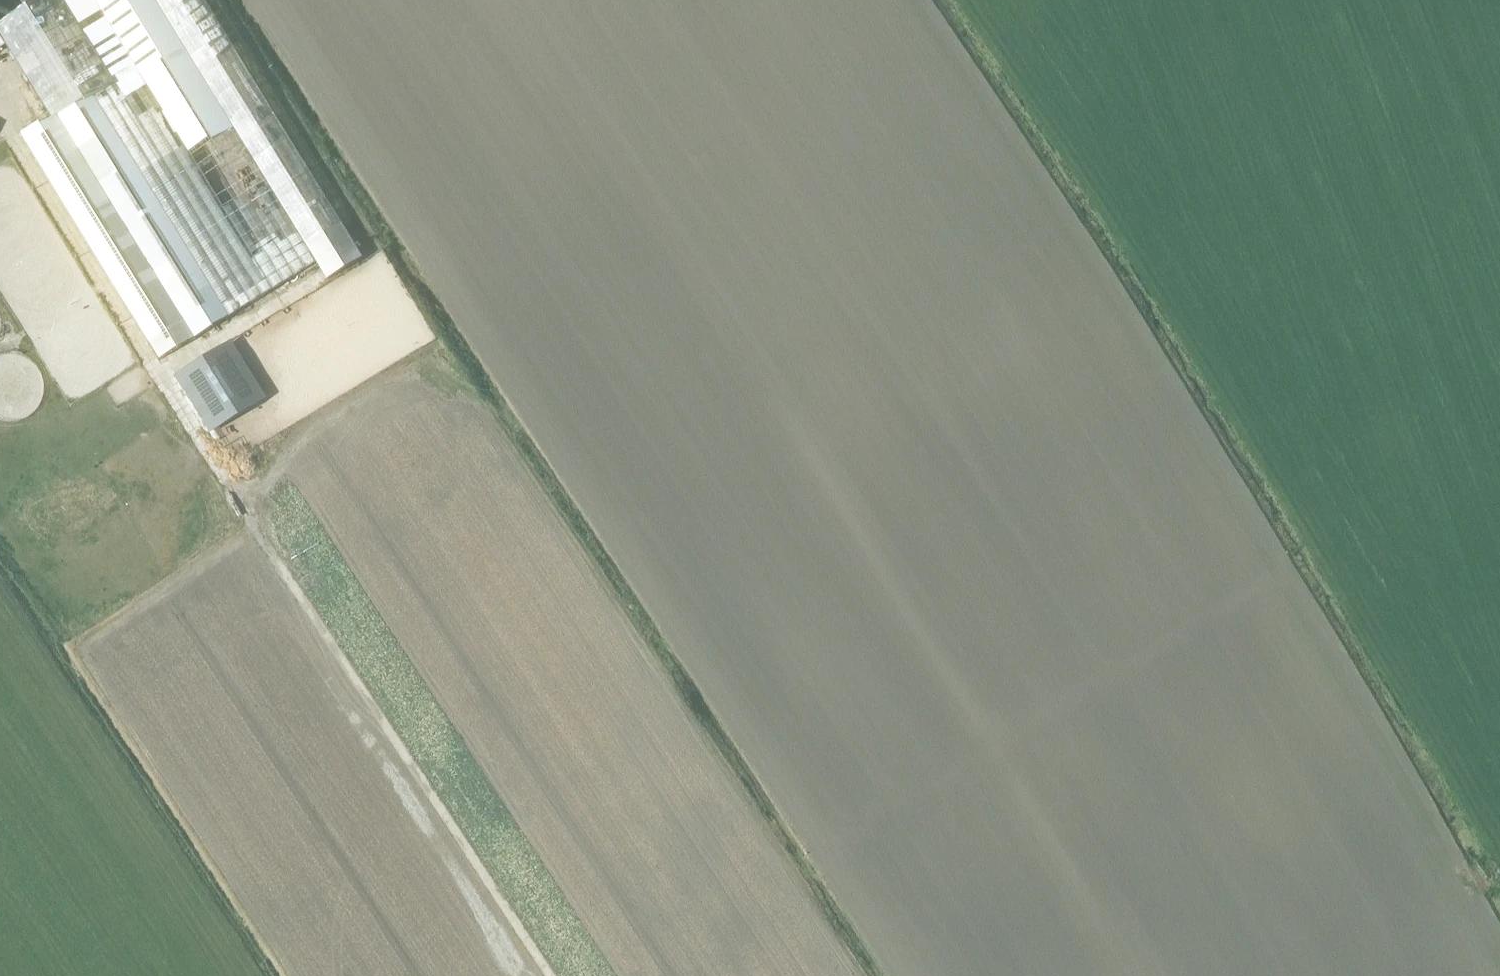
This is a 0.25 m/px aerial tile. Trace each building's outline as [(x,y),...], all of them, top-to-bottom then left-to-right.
[(31,6),(0,26),(0,36),(6,46),(51,120),(22,138),(158,361),(317,264),(327,280),(363,257),(205,0),(42,0),(31,6)] [(31,6),(27,0),(0,0),(0,26),(31,6)] [(228,346),(180,375),(214,430),(261,400),(228,346)]
